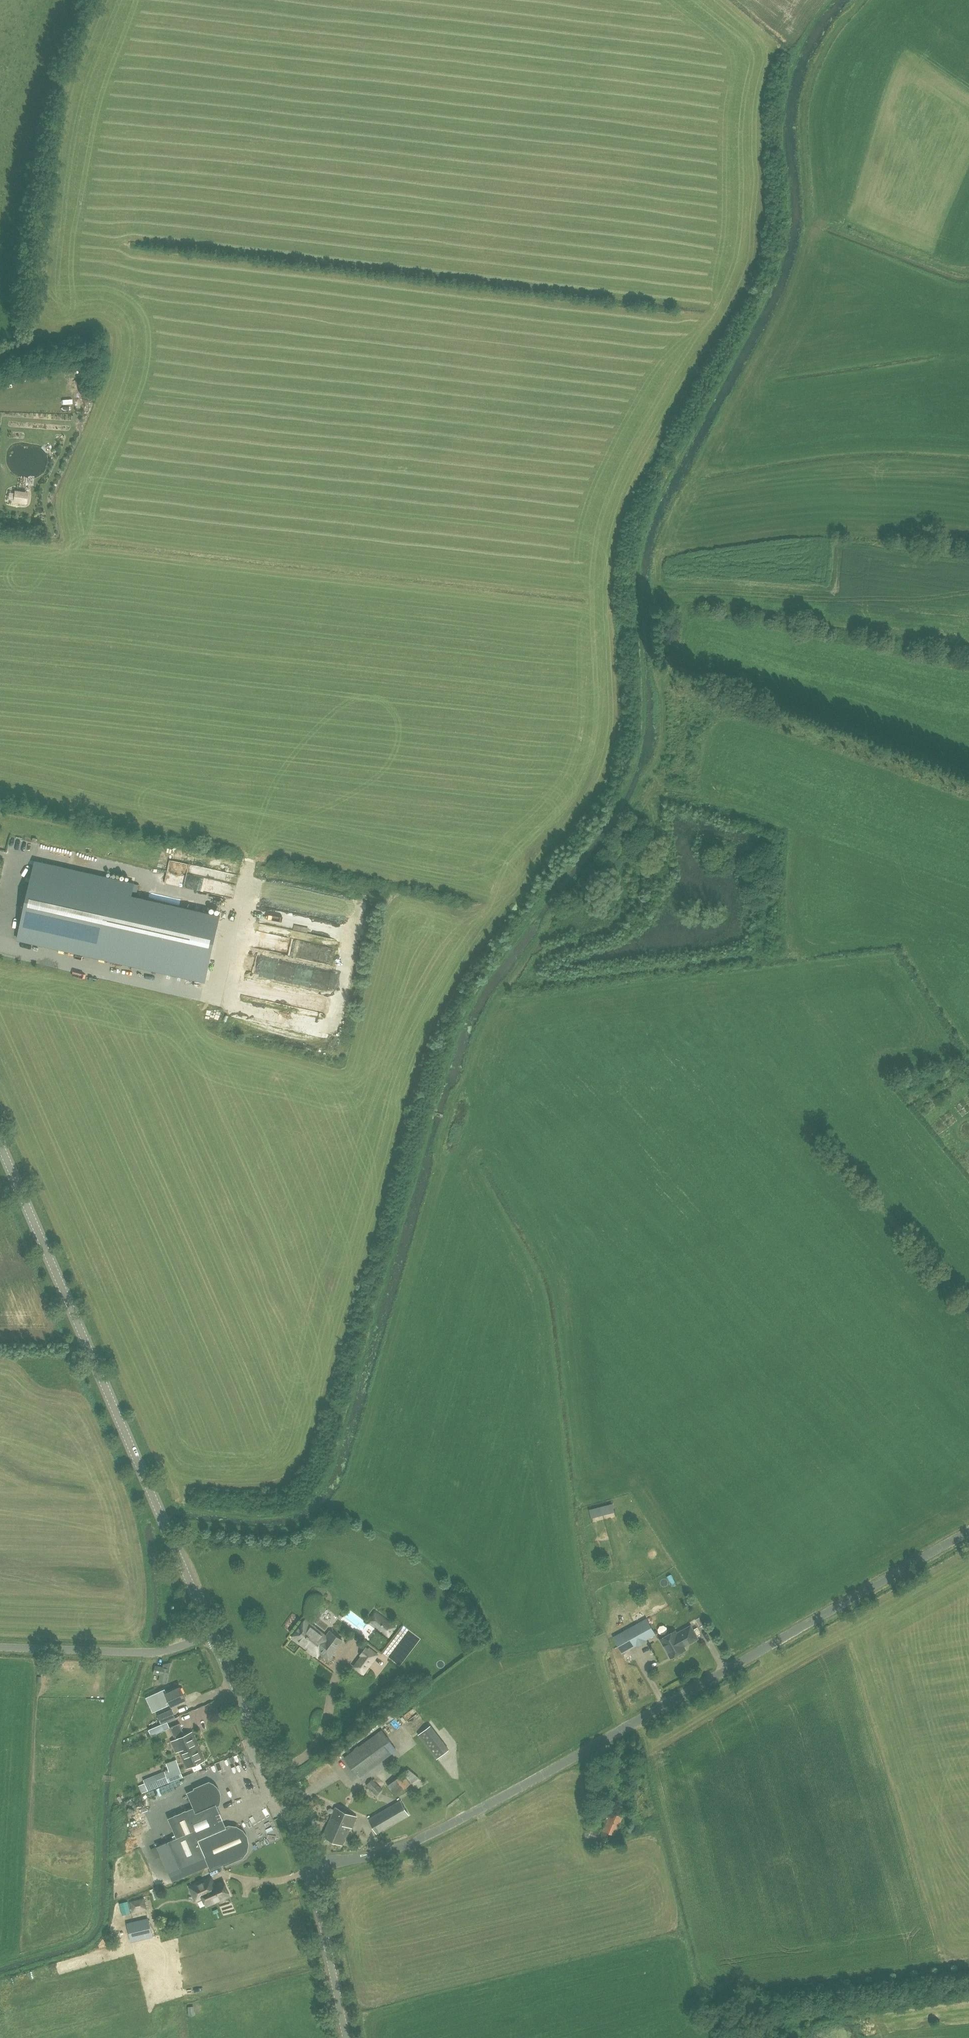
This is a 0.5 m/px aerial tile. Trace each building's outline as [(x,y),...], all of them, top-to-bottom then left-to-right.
[(36,861),(18,939),(205,981),(219,916),(131,896),(134,883),(36,861)] [(213,883),(214,893),(231,892),(230,883),(213,883)] [(354,921),(358,902),(269,884),(265,900),(294,905),(293,913),(271,908),(270,914),(263,913),(261,924),(325,937),(328,921),(316,919),(315,924),(307,922),(306,929),(301,928),(304,911),(354,921)] [(181,907),(190,907),(189,889),(180,890),(181,907)] [(335,949),(334,953),(329,951),(326,961),(336,964),(340,951),(335,949)] [(616,1503),(606,1505),(608,1514),(618,1512),(616,1503)] [(379,1629),(389,1636),(396,1627),(377,1612),(371,1620),(380,1628),(379,1629)] [(637,1645),(646,1640),(657,1634),(647,1618),(620,1632),(615,1636),(624,1652),(636,1644),(637,1645)] [(326,1635),(306,1620),(293,1637),(317,1656),(320,1653),(329,1660),(335,1652),(334,1651),(343,1640),(330,1631),(326,1635)] [(698,1639),(691,1625),(677,1633),(675,1630),(660,1639),(671,1657),(686,1649),(684,1646),(698,1639)] [(366,1648),(361,1654),(371,1662),(376,1656),(366,1648)] [(165,1680),(169,1666),(162,1663),(158,1678),(165,1680)] [(172,1705),(186,1698),(180,1686),(166,1693),(167,1695),(161,1697),(164,1703),(170,1700),(172,1705)] [(209,1686),(196,1689),(198,1696),(211,1694),(209,1686)] [(162,1723),(175,1717),(172,1709),(159,1715),(162,1723)] [(151,1735),(165,1730),(163,1723),(149,1729),(151,1735)] [(185,1735),(180,1723),(170,1727),(174,1736),(176,1735),(177,1738),(171,1741),(176,1752),(181,1750),(188,1767),(205,1760),(192,1732),(185,1735)] [(437,1758),(449,1750),(430,1725),(419,1734),(437,1758)] [(359,1777),(397,1749),(382,1730),(345,1757),(359,1777)] [(162,1784),(169,1782),(184,1777),(177,1759),(166,1763),(169,1769),(165,1771),(165,1772),(158,1775),(162,1784)] [(240,1771),(236,1773),(241,1783),(245,1781),(240,1771)] [(395,1795),(411,1783),(403,1773),(388,1785),(395,1795)] [(377,1794),(382,1788),(372,1779),(367,1784),(377,1794)] [(226,1827),(217,1804),(219,1804),(220,1800),(221,1795),(220,1791),(218,1787),(214,1784),(210,1782),(188,1792),(194,1807),(187,1810),(187,1809),(175,1815),(183,1835),(157,1846),(168,1872),(180,1867),(182,1872),(201,1864),(199,1859),(205,1857),(210,1870),(224,1865),(247,1851),(248,1844),(247,1837),(243,1831),(237,1827),(230,1826),(227,1827),(226,1827)] [(377,1832),(409,1814),(401,1800),(369,1818),(377,1832)] [(352,1827),(357,1816),(336,1807),(323,1836),(343,1844),(351,1827),(352,1827)] [(615,1834),(623,1816),(611,1811),(604,1829),(593,1826),(588,1837),(604,1844),(609,1832),(615,1834)] [(229,1896),(223,1881),(204,1889),(201,1882),(189,1887),(195,1900),(202,1897),(206,1906),(229,1896)] [(130,1901),(132,1912),(141,1910),(139,1904),(144,1903),(143,1898),(130,1901)] [(151,1935),(147,1919),(128,1924),(132,1940),(151,1935)]
